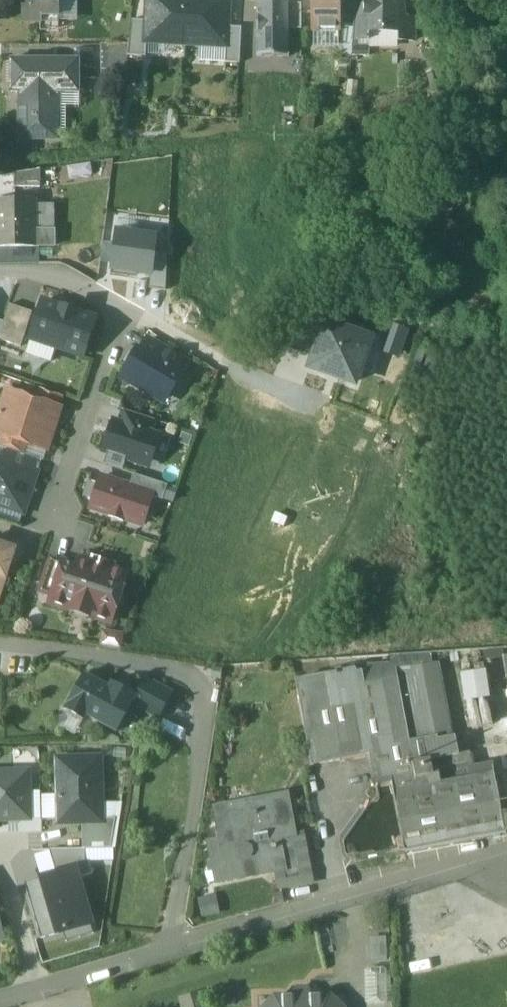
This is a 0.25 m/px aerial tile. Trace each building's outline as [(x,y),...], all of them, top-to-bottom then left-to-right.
[(21,23),(40,24),(40,16),(59,17),(59,0),(21,0),(21,23)] [(147,21),(146,43),(186,46),(189,0),(149,0),(147,21)] [(186,46),(226,48),(227,29),(228,0),(189,0),(186,46)] [(315,19),(339,20),(339,0),(315,0),(315,19)] [(368,5),(368,30),(369,30),(382,30),(385,30),(398,30),(398,17),(400,17),(400,8),(403,5),(401,0),(368,0),(368,5)] [(289,2),(257,2),(257,57),(290,57),(290,30),(290,4),(289,2)] [(302,30),(302,4),(290,4),(290,30),(302,30)] [(368,5),(356,5),(354,25),(353,41),(369,41),(369,30),(368,30),(368,5)] [(400,17),(398,17),(398,30),(398,41),(414,41),(414,17),(400,17)] [(339,20),(315,19),(315,33),(338,34),(339,20)] [(146,43),(147,21),(132,21),(129,45),(128,57),(146,57),(146,43)] [(354,25),(344,24),(342,55),(352,55),(353,41),(354,25)] [(244,30),(227,29),(226,48),(225,65),(242,66),(244,30)] [(369,41),(353,41),(352,55),(352,56),(369,56),(369,41)] [(129,45),(103,45),(103,71),(126,70),(128,57),(129,45)] [(78,61),(12,62),(12,83),(19,83),(19,142),(39,141),(39,129),(59,129),(59,83),(78,83),(78,61)] [(40,170),(13,174),(14,189),(40,188),(40,170)] [(0,202),(0,247),(35,246),(35,231),(35,202),(0,202)] [(151,275),(153,260),(157,232),(138,229),(137,235),(117,232),(111,275),(128,277),(129,272),(151,275)] [(54,231),(35,231),(35,246),(54,246),(54,231)] [(168,262),(153,260),(151,275),(150,287),(165,288),(168,262)] [(96,320),(43,303),(31,340),(83,357),(96,320)] [(33,313),(10,305),(4,323),(3,327),(26,334),(33,313)] [(286,349),(314,359),(326,326),(319,309),(287,325),(291,334),(286,349)] [(355,383),(370,341),(326,326),(314,359),(311,368),(355,383)] [(3,327),(0,336),(0,341),(21,348),(26,334),(3,327)] [(181,359),(150,341),(142,354),(173,372),(181,359)] [(142,354),(139,352),(124,379),(164,402),(179,375),(173,372),(142,354)] [(62,397),(40,390),(37,401),(58,408),(62,397)] [(8,391),(0,416),(1,416),(0,418),(0,435),(3,436),(26,444),(47,451),(61,409),(58,408),(37,401),(8,391)] [(156,422),(124,411),(120,424),(152,434),(156,422)] [(120,424),(114,422),(104,452),(149,467),(159,437),(120,424)] [(3,436),(0,445),(0,448),(7,450),(23,455),(26,444),(3,436)] [(23,455),(7,450),(3,461),(33,471),(37,460),(23,455)] [(0,460),(0,507),(23,514),(37,473),(33,471),(3,461),(0,460)] [(168,486),(134,475),(130,488),(153,495),(152,497),(163,501),(168,486)] [(130,488),(102,478),(92,509),(110,515),(109,517),(124,522),(124,520),(143,526),(152,497),(153,495),(130,488)] [(0,546),(0,597),(2,590),(7,587),(9,582),(7,577),(11,564),(17,566),(19,558),(12,544),(4,541),(2,547),(0,546)] [(51,560),(40,594),(52,598),(64,564),(51,560)] [(111,569),(90,562),(89,565),(79,562),(77,568),(64,564),(52,598),(50,604),(111,624),(126,577),(110,572),(111,569)] [(120,635),(104,633),(102,645),(118,647),(120,635)] [(432,665),(429,665),(427,653),(390,655),(408,748),(447,740),(447,739),(432,665)] [(390,655),(353,658),(355,670),(371,755),(377,786),(392,783),(390,768),(430,760),(435,784),(491,773),(491,772),(495,771),(492,762),(471,766),(469,753),(458,755),(454,738),(447,739),(447,740),(408,748),(390,655)] [(353,658),(333,659),(329,660),(333,674),(355,670),(353,658)] [(467,701),(469,700),(474,725),(495,721),(490,697),(494,696),(489,668),(462,672),(467,701)] [(333,674),(296,681),(310,754),(312,766),(371,755),(355,670),(333,674)] [(85,675),(66,710),(86,721),(88,717),(117,733),(136,697),(112,684),(110,688),(85,675)] [(173,693),(147,679),(132,705),(158,719),(173,693)] [(310,754),(294,757),(296,769),(312,766),(310,754)] [(101,759),(57,759),(59,825),(83,824),(102,824),(101,759)] [(430,760),(390,768),(392,783),(392,784),(394,792),(435,784),(430,760)] [(394,792),(405,852),(506,832),(506,811),(502,812),(495,771),(491,772),(491,773),(435,784),(394,792)] [(30,821),(29,773),(0,773),(0,821),(30,821)] [(287,795),(215,808),(221,840),(223,848),(223,849),(270,840),(272,847),(281,845),(281,846),(296,843),(287,795)] [(102,824),(83,824),(86,849),(111,848),(111,824),(102,824)] [(221,840),(209,842),(211,850),(223,848),(221,840)] [(270,840),(223,849),(223,848),(211,850),(215,870),(218,882),(230,880),(284,870),(285,870),(281,846),(281,845),(272,847),(270,840)] [(296,843),(281,846),(285,870),(284,870),(287,886),(312,882),(304,842),(296,843)] [(86,849),(50,850),(58,875),(76,870),(78,878),(93,874),(90,862),(87,863),(86,849)] [(42,880),(44,887),(58,934),(92,924),(78,878),(76,870),(58,875),(42,880)] [(41,939),(58,934),(44,887),(27,892),(41,939)] [(260,998),(260,1006),(344,1006),(344,996),(309,997),(309,992),(305,989),(298,989),(294,992),(295,997),(260,998)]
